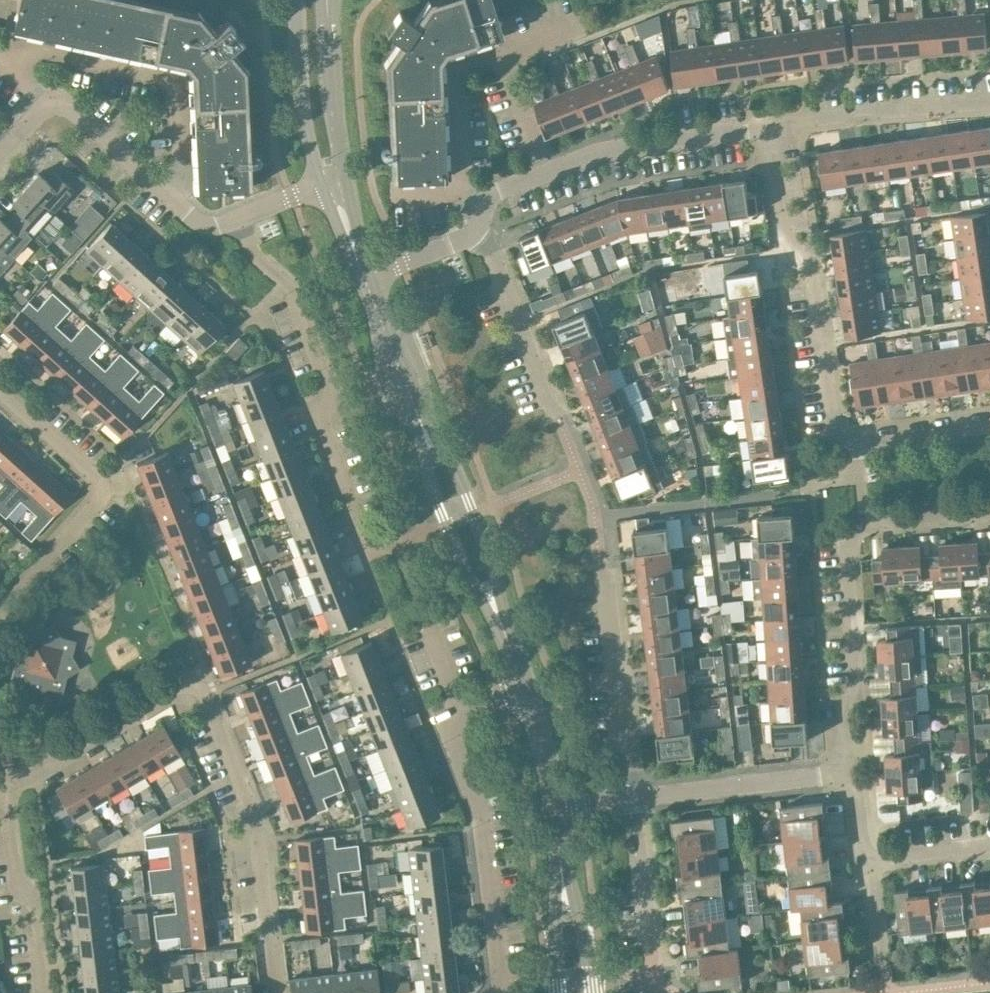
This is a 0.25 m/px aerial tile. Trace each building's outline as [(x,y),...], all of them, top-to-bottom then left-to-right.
[(55,0),(20,0),(15,23),(48,30),(55,0)] [(85,0),(55,0),(48,30),(77,36),(85,0)] [(116,0),(85,0),(77,36),(107,43),(116,0)] [(144,4),(124,0),(116,0),(107,43),(135,49),(144,4)] [(459,0),(448,0),(431,5),(444,49),(472,40),(459,0)] [(493,0),(459,0),(472,40),(502,30),(493,0)] [(918,0),(914,0),(916,19),(898,21),(901,55),(923,53),(918,0)] [(941,17),(924,18),(923,0),(918,0),(923,53),(944,51),(941,17)] [(962,0),(957,0),(958,15),(941,17),(944,51),(966,49),(962,0)] [(966,49),(988,47),(985,13),(967,15),(966,0),(962,0),(966,49)] [(880,57),(875,2),(871,3),(872,23),(854,24),(857,59),(880,57)] [(901,55),(898,21),(881,22),(880,2),(875,2),(880,57),(901,55)] [(163,55),(173,11),(144,4),(135,49),(163,55)] [(444,49),(431,5),(418,24),(401,11),(394,21),(440,54),(444,49)] [(827,62),(820,8),(815,9),(818,29),(801,31),(806,66),(827,62)] [(850,59),(845,25),(827,28),(824,8),(820,8),(827,62),(850,59)] [(189,61),(198,16),(173,11),(163,55),(189,61)] [(806,66),(801,31),(784,34),(781,14),(777,15),(785,69),(806,66)] [(785,69),(777,15),(773,15),(776,35),(759,38),(763,72),(785,69)] [(193,66),(237,29),(229,19),(212,33),(198,16),(189,61),(193,66)] [(440,54),(394,21),(387,31),(404,44),(391,62),(437,60),(440,54)] [(742,75),(734,21),(730,22),(733,42),(716,44),(721,78),(742,75)] [(763,72),(759,38),(741,40),(739,21),(734,21),(742,75),(763,72)] [(699,81),(691,27),(687,28),(690,48),(672,51),(677,85),(699,81)] [(721,78),(716,44),(699,47),(696,27),(691,27),(699,81),(721,78)] [(245,38),(237,29),(193,66),(197,71),(197,72),(243,69),(228,52),(245,38)] [(633,44),(629,45),(649,96),(670,88),(658,56),(641,63),(633,44)] [(649,96),(629,45),(625,47),(632,66),(616,72),(629,104),(649,96)] [(629,104),(616,72),(601,78),(593,59),(589,61),(609,112),(629,104)] [(438,85),(437,60),(391,62),(393,87),(438,85)] [(609,112),(589,61),(585,63),(592,81),(577,88),(589,119),(609,112)] [(244,105),(243,69),(197,72),(199,107),(244,105)] [(589,119),(577,88),(561,94),(553,75),(549,77),(569,128),(589,119)] [(569,128),(549,77),(545,79),(553,97),(535,104),(548,136),(569,128)] [(439,115),(438,85),(393,87),(394,117),(439,115)] [(246,136),(244,105),(199,107),(201,138),(246,136)] [(441,149),(439,115),(394,117),(396,151),(441,149)] [(971,129),(976,164),(989,162),(989,126),(971,129)] [(976,164),(971,129),(951,132),(956,167),(976,164)] [(956,167),(951,132),(929,135),(935,170),(956,167)] [(935,170),(929,135),(906,139),(911,174),(935,170)] [(247,163),(246,136),(201,138),(202,165),(247,163)] [(911,174),(906,139),(886,142),(891,177),(911,174)] [(891,177),(886,142),(863,145),(869,180),(891,177)] [(869,180),(863,145),(842,148),(848,183),(869,180)] [(848,183),(842,148),(819,152),(825,187),(848,183)] [(442,178),(441,149),(396,151),(397,180),(442,178)] [(248,188),(247,163),(202,165),(203,190),(248,188)] [(54,213),(74,190),(54,171),(47,179),(39,173),(26,188),(54,213)] [(746,179),(725,182),(730,216),(743,214),(743,221),(754,219),(753,213),(759,212),(757,194),(749,196),(746,179)] [(730,216),(725,182),(705,185),(710,219),(730,216)] [(710,219),(705,185),(684,188),(690,222),(691,230),(711,227),(710,219)] [(34,235),(54,213),(26,188),(12,203),(19,209),(13,216),(34,235)] [(690,222),(684,188),(664,191),(669,225),(690,222)] [(669,225),(664,191),(644,194),(649,228),(669,225)] [(649,228),(644,194),(620,198),(629,231),(649,228)] [(980,197),(981,206),(989,205),(989,196),(980,197)] [(981,206),(980,197),(970,199),(971,207),(981,206)] [(629,231),(620,198),(597,207),(610,239),(629,231)] [(948,202),(937,204),(939,212),(949,211),(948,202)] [(65,234),(78,246),(107,215),(94,203),(65,234)] [(939,212),(937,204),(927,205),(928,214),(939,212)] [(610,239),(597,207),(578,214),(591,246),(610,239)] [(905,208),(895,210),(896,219),(906,217),(905,208)] [(896,219),(895,210),(884,211),(886,220),(896,219)] [(989,232),(987,211),(952,216),(955,237),(989,232)] [(591,246),(578,214),(559,222),(572,254),(591,246)] [(862,215),(852,216),(853,225),(863,223),(862,215)] [(34,235),(13,216),(6,224),(0,218),(0,245),(14,258),(34,235)] [(853,225),(852,216),(842,218),(843,226),(853,225)] [(922,231),(921,221),(912,222),(914,233),(922,231)] [(102,266),(127,237),(111,222),(85,251),(102,266)] [(572,254),(559,222),(540,229),(553,261),(572,254)] [(553,261),(540,229),(520,237),(527,253),(519,256),(526,272),(553,261)] [(870,252),(867,229),(832,234),(835,257),(870,252)] [(989,232),(955,237),(958,260),(989,255),(989,233),(989,232)] [(909,244),(908,234),(899,235),(901,246),(909,244)] [(118,280),(143,252),(127,237),(102,266),(118,280)] [(746,253),(745,244),(735,246),(736,255),(746,253)] [(911,254),(909,244),(901,246),(902,256),(911,254)] [(14,258),(0,245),(0,273),(14,258)] [(736,255),(735,246),(725,247),(726,256),(736,255)] [(704,250),(694,252),(696,261),(706,259),(704,250)] [(134,295),(159,266),(143,252),(118,280),(134,295)] [(696,261),(694,252),(684,253),(685,262),(696,261)] [(873,273),(870,252),(835,257),(838,278),(873,273)] [(926,252),(917,253),(918,263),(927,262),(926,252)] [(958,260),(961,279),(989,275),(989,255),(958,260)] [(663,256),(653,258),(654,267),(665,265),(663,256)] [(654,267),(653,258),(643,259),(644,268),(654,267)] [(751,271),(749,259),(724,263),(729,295),(763,290),(760,269),(751,271)] [(929,272),(927,262),(918,263),(920,274),(929,272)] [(631,265),(622,268),(625,277),(634,273),(631,265)] [(150,309),(175,281),(159,266),(134,295),(150,309)] [(625,277),(622,268),(612,272),(615,280),(625,277)] [(876,293),(873,273),(838,278),(841,298),(876,293)] [(915,284),(914,274),(905,276),(907,286),(915,284)] [(961,279),(965,301),(989,297),(989,275),(961,279)] [(593,280),(584,283),(587,292),(596,288),(593,280)] [(166,323),(191,295),(175,281),(150,309),(166,323)] [(587,292),(584,283),(574,287),(577,295),(587,292)] [(917,295),(915,284),(907,286),(908,296),(917,295)] [(15,296),(22,303),(31,293),(23,286),(15,296)] [(71,300),(77,294),(69,287),(63,293),(71,300)] [(732,316),(766,310),(763,290),(729,295),(732,316)] [(568,299),(564,291),(554,295),(558,303),(568,299)] [(20,346),(61,300),(52,292),(37,308),(29,301),(3,330),(20,346)] [(932,292),(923,294),(925,304),(933,303),(932,292)] [(879,313),(876,293),(841,298),(844,319),(879,313)] [(84,300),(77,294),(71,300),(79,307),(84,300)] [(182,338),(207,310),(191,295),(166,323),(182,338)] [(604,327),(592,296),(559,309),(563,320),(555,324),(562,343),(594,331),(604,327)] [(965,301),(967,319),(989,316),(989,297),(965,301)] [(37,361),(63,332),(56,325),(71,308),(61,300),(20,346),(37,361)] [(935,313),(933,303),(925,304),(926,314),(935,313)] [(224,325),(207,310),(182,338),(199,353),(224,325)] [(769,331),(766,310),(732,316),(724,317),(727,337),(769,331)] [(674,313),(666,315),(668,325),(677,323),(674,313)] [(882,332),(879,313),(844,319),(847,337),(882,332)] [(922,326),(920,315),(911,317),(913,327),(922,326)] [(101,316),(95,322),(103,329),(109,322),(101,316)] [(662,327),(660,317),(651,319),(654,329),(662,327)] [(54,376),(95,330),(86,322),(71,339),(63,332),(37,361),(54,376)] [(116,329),(109,322),(103,329),(111,336),(116,329)] [(679,333),(677,323),(668,325),(671,335),(679,333)] [(668,347),(662,327),(654,329),(646,332),(651,352),(668,347)] [(987,343),(969,345),(966,327),(962,328),(971,390),(989,387),(989,361),(987,343)] [(971,390),(962,328),(958,329),(960,347),(942,349),(949,393),(971,390)] [(71,391),(97,362),(89,355),(105,339),(95,330),(54,376),(71,391)] [(570,362),(602,350),(594,331),(562,343),(570,362)] [(772,351),(769,331),(727,337),(730,357),(772,351)] [(418,334),(424,350),(429,348),(423,332),(418,334)] [(949,393),(942,349),(924,352),(921,334),(917,335),(926,397),(949,393)] [(926,397),(917,335),(913,336),(915,353),(897,356),(904,400),(926,397)] [(248,345),(239,337),(226,351),(235,359),(248,345)] [(904,400),(897,356),(879,359),(876,341),(872,342),(881,403),(904,400)] [(881,403),(872,342),(868,342),(870,360),(851,363),(853,378),(850,378),(853,392),(855,392),(858,407),(881,403)] [(135,358),(141,351),(133,345),(128,351),(135,358)] [(609,369),(602,350),(570,362),(577,381),(609,369)] [(149,358),(141,351),(135,358),(143,365),(149,358)] [(772,351),(730,357),(727,358),(730,378),(741,377),(775,372),(772,351)] [(88,407),(129,361),(120,353),(105,369),(97,362),(71,391),(88,407)] [(682,353),(674,356),(676,365),(685,363),(682,353)] [(676,365),(674,356),(665,358),(668,367),(676,365)] [(105,422),(131,393),(123,386),(138,369),(129,361),(88,407),(105,422)] [(687,372),(685,363),(676,365),(679,375),(687,372)] [(679,375),(676,365),(668,367),(670,377),(679,375)] [(617,388),(609,369),(577,381),(585,400),(617,388)] [(233,382),(241,402),(272,390),(264,370),(233,382)] [(778,392),(775,372),(741,377),(744,397),(778,392)] [(174,381),(166,374),(160,380),(168,387),(174,381)] [(123,438),(164,392),(154,383),(139,400),(131,393),(105,422),(123,438)] [(592,419),(633,403),(625,384),(617,388),(585,400),(592,419)] [(279,408),(272,390),(241,402),(248,420),(279,408)] [(696,392),(687,394),(690,404),(699,402),(696,392)] [(781,412),(778,392),(744,397),(747,417),(781,412)] [(684,406),(682,396),(673,398),(676,408),(684,406)] [(207,401),(199,404),(204,416),(212,413),(207,401)] [(701,412),(699,402),(690,404),(693,414),(701,412)] [(634,403),(633,403),(592,419),(600,438),(641,422),(634,403)] [(687,416),(684,406),(676,408),(679,418),(687,416)] [(287,427),(279,408),(248,420),(256,441),(287,427)] [(784,432),(781,412),(747,417),(750,437),(784,432)] [(220,432),(215,420),(207,424),(211,435),(220,432)] [(607,457),(648,441),(649,441),(641,422),(600,438),(607,457)] [(294,446),(287,427),(256,441),(263,459),(294,446)] [(710,431),(698,434),(701,444),(709,441),(710,443),(713,443),(710,431)] [(224,444),(220,432),(211,435),(216,447),(224,444)] [(787,452),(784,432),(750,437),(753,457),(787,452)] [(21,448),(4,433),(0,437),(0,471),(21,448)] [(695,445),(693,436),(681,439),(684,449),(695,445)] [(655,460),(648,441),(607,457),(615,476),(655,460)] [(715,451),(713,443),(710,443),(709,441),(701,444),(704,454),(715,451)] [(698,455),(695,445),(684,449),(686,459),(698,455)] [(302,466),(294,446),(263,459),(271,478),(302,466)] [(37,463),(21,448),(0,471),(0,482),(2,484),(0,486),(0,505),(37,463)] [(214,459),(210,448),(201,451),(206,463),(214,459)] [(168,451),(137,463),(144,483),(175,471),(168,451)] [(792,482),(787,452),(753,457),(756,479),(770,477),(772,485),(792,482)] [(234,470),(230,458),(222,462),(226,473),(234,470)] [(666,488),(655,460),(615,476),(623,496),(638,490),(641,498),(666,488)] [(55,478),(37,463),(0,505),(0,512),(6,517),(21,501),(28,507),(55,478)] [(715,463),(704,465),(705,475),(716,474),(715,463)] [(221,476),(216,464),(208,467),(212,479),(221,476)] [(309,485),(302,466),(271,478),(279,497),(309,485)] [(239,482),(234,470),(226,473),(231,485),(239,482)] [(183,490),(175,471),(144,483),(152,503),(183,490)] [(225,487),(221,476),(212,479),(217,490),(225,487)] [(31,540),(72,494),(55,478),(28,507),(36,514),(21,531),(31,540)] [(286,517),(317,505),(309,485),(279,497),(286,517)] [(160,522),(191,510),(183,490),(152,503),(160,522)] [(249,508),(245,497),(237,500),(241,511),(249,508)] [(236,514),(231,502),(223,505),(227,517),(236,514)] [(293,535),(324,523),(317,505),(286,517),(293,535)] [(795,535),(793,506),(773,507),(773,515),(759,516),(761,537),(795,535)] [(254,520),(249,508),(241,511),(246,523),(254,520)] [(737,509),(715,512),(717,523),(738,521),(737,509)] [(199,530),(191,510),(160,522),(168,542),(199,530)] [(240,525),(236,514),(227,517),(232,529),(240,525)] [(650,525),(650,520),(649,517),(636,518),(638,530),(651,528),(650,525)] [(634,530),(637,551),(671,547),(667,518),(650,520),(650,525),(651,528),(638,530),(634,530)] [(300,553),(331,541),(324,523),(293,535),(300,553)] [(206,547),(199,530),(168,542),(175,559),(206,547)] [(728,539),(727,530),(715,532),(717,542),(725,541),(725,539),(728,539)] [(711,542),(709,532),(698,534),(699,544),(711,542)] [(265,547),(260,535),(252,538),(256,550),(265,547)] [(796,555),(795,535),(761,537),(753,538),(754,558),(762,557),(796,555)] [(730,551),(728,539),(725,539),(725,541),(717,542),(718,552),(730,551)] [(251,552),(246,540),(238,544),(242,555),(251,552)] [(339,560),(331,541),(300,553),(308,573),(339,560)] [(989,550),(979,551),(979,541),(960,542),(962,576),(989,575),(989,567),(989,550)] [(712,553),(711,542),(699,544),(700,554),(712,553)] [(962,576),(960,542),(941,543),(942,553),(931,554),(933,578),(934,588),(962,587),(962,576)] [(34,551),(26,544),(20,550),(28,557),(34,551)] [(933,578),(931,554),(922,554),(921,545),(902,546),(904,580),(933,578)] [(904,580),(902,546),(883,547),(884,557),(873,558),(875,582),(904,580)] [(213,567),(206,547),(175,559),(182,579),(213,567)] [(269,558),(265,547),(256,550),(261,561),(269,558)] [(673,568),(671,547),(637,551),(639,572),(673,568)] [(255,564),(251,552),(242,555),(247,567),(255,564)] [(798,575),(796,555),(762,557),(763,578),(798,575)] [(347,581),(339,560),(308,573),(316,593),(347,581)] [(190,599),(221,587),(213,567),(182,579),(190,599)] [(676,588),(673,568),(639,572),(641,592),(676,588)] [(729,571),(720,572),(721,582),(730,581),(729,571)] [(280,585),(275,573),(267,576),(271,588),(280,585)] [(714,573),(705,574),(706,584),(715,583),(714,573)] [(799,596),(798,575),(763,578),(753,578),(754,599),(765,598),(799,596)] [(258,594),(266,590),(261,579),(253,582),(258,594)] [(355,600),(347,581),(316,593),(324,613),(355,600)] [(731,592),(730,581),(721,582),(723,593),(731,592)] [(716,593),(715,583),(706,584),(708,594),(716,593)] [(284,596),(280,585),(271,588),(276,599),(284,596)] [(229,607),(221,587),(190,599),(198,619),(229,607)] [(678,608),(676,588),(641,592),(644,612),(678,608)] [(270,602),(266,590),(258,594),(262,605),(270,602)] [(800,616),(799,596),(765,598),(766,618),(800,616)] [(362,618),(355,600),(324,613),(331,631),(362,618)] [(236,625),(229,607),(198,619),(206,638),(236,625)] [(680,628),(678,608),(644,612),(646,632),(680,628)] [(295,623),(290,611),(282,614),(286,626),(295,623)] [(731,612),(722,613),(723,623),(732,622),(731,612)] [(723,623),(722,613),(713,614),(714,624),(723,623)] [(802,637),(800,616),(766,618),(767,639),(802,637)] [(281,629),(276,617),(268,620),(273,632),(281,629)] [(733,632),(732,622),(723,623),(724,633),(733,632)] [(40,631),(25,627),(21,642),(7,650),(15,663),(11,678),(63,692),(67,676),(80,668),(72,655),(76,640),(61,636),(53,623),(40,631)] [(299,635),(295,623),(286,626),(291,638),(299,635)] [(724,633),(723,623),(714,624),(716,634),(724,633)] [(213,657),(244,645),(236,625),(206,638),(213,657)] [(926,655),(924,625),(888,627),(889,638),(879,639),(880,657),(914,655),(926,655)] [(683,649),(680,628),(646,632),(649,653),(683,649)] [(285,640),(281,629),(273,632),(277,644),(285,640)] [(803,658),(802,637),(767,639),(769,660),(803,658)] [(348,673),(379,661),(371,641),(340,653),(348,673)] [(737,641),(729,642),(731,664),(740,663),(737,641)] [(251,662),(244,645),(213,657),(220,674),(251,662)] [(685,670),(683,649),(649,653),(651,673),(685,670)] [(725,664),(724,654),(715,655),(716,665),(725,664)] [(926,655),(914,655),(880,657),(881,676),(891,676),(892,686),(916,684),(928,683),(926,655)] [(804,678),(803,658),(769,660),(770,680),(804,678)] [(387,681),(379,661),(348,673),(356,693),(387,681)] [(741,673),(740,663),(731,664),(732,674),(741,673)] [(726,675),(725,664),(716,665),(717,676),(726,675)] [(654,694),(688,690),(685,670),(651,673),(654,694)] [(314,673),(306,677),(311,688),(319,685),(314,673)] [(249,715),(306,692),(301,681),(280,689),(276,678),(240,693),(249,715)] [(806,698),(804,678),(770,680),(771,701),(806,698)] [(394,700),(387,681),(356,693),(363,712),(394,700)] [(918,713),(916,684),(892,686),(893,695),(883,696),(884,715),(918,713)] [(324,697),(319,685),(311,688),(315,700),(324,697)] [(690,710),(688,690),(654,694),(656,714),(690,710)] [(257,736),(293,722),(289,712),(310,704),(306,692),(249,715),(257,736)] [(743,693),(735,694),(736,704),(745,703),(743,693)] [(730,705),(729,695),(720,696),(721,706),(730,705)] [(807,719),(806,698),(771,701),(773,721),(807,719)] [(402,718),(394,700),(363,712),(371,731),(402,718)] [(746,714),(745,703),(736,704),(737,715),(746,714)] [(731,715),(730,705),(721,706),(722,716),(731,715)] [(693,730),(690,710),(656,714),(658,734),(693,730)] [(329,711),(321,715),(326,726),(334,723),(329,711)] [(920,741),(918,713),(884,715),(885,734),(895,733),(896,743),(932,741),(932,740),(920,741)] [(409,738),(402,718),(371,731),(379,751),(409,738)] [(809,740),(807,719),(773,721),(775,750),(792,749),(792,741),(809,740)] [(265,757),(322,734),(318,723),(297,731),(293,722),(257,736),(265,757)] [(338,735),(334,723),(326,726),(330,738),(338,735)] [(750,723),(738,725),(741,750),(753,748),(750,723)] [(163,724),(145,735),(162,763),(180,753),(163,724)] [(735,750),(732,725),(720,727),(723,752),(735,750)] [(696,760),(693,730),(658,734),(661,756),(678,754),(679,762),(696,760)] [(306,754),(327,746),(322,734),(265,757),(274,778),(310,764),(306,754)] [(162,763),(145,735),(127,745),(144,774),(162,763)] [(417,757),(409,738),(379,751),(386,769),(417,757)] [(934,770),(932,741),(896,743),(896,753),(886,753),(888,773),(934,770)] [(144,774),(127,745),(109,756),(126,784),(144,774)] [(344,750),(336,753),(341,764),(349,761),(344,750)] [(126,784),(109,756),(92,766),(109,795),(126,784)] [(424,776),(417,757),(386,769),(393,788),(424,776)] [(354,773),(349,761),(341,764),(345,776),(354,773)] [(282,800),(339,777),(335,765),(314,774),(310,764),(274,778),(282,800)] [(109,795),(92,766),(74,776),(91,805),(109,795)] [(935,788),(934,770),(888,773),(889,791),(899,791),(900,801),(924,800),(923,789),(935,788)] [(972,772),(960,773),(963,813),(975,812),(972,772)] [(91,805),(74,776),(56,787),(73,816),(91,805)] [(432,795),(424,776),(393,788),(401,807),(432,795)] [(323,797),(344,789),(339,777),(282,800),(291,822),(327,807),(323,797)] [(183,801),(194,794),(189,787),(178,793),(183,801)] [(359,788),(351,791),(356,803),(364,799),(359,788)] [(172,807),(183,801),(178,793),(168,799),(172,807)] [(439,814),(432,795),(401,807),(408,826),(439,814)] [(369,811),(364,799),(356,803),(360,814),(369,811)] [(782,807),(786,841),(826,836),(824,816),(825,816),(824,802),(782,807)] [(148,821),(159,815),(154,807),(143,814),(148,821)] [(137,828),(148,821),(143,814),(132,820),(137,828)] [(676,834),(678,854),(719,849),(715,815),(673,820),(674,834),(676,834)] [(371,826),(362,827),(363,839),(372,838),(371,826)] [(208,851),(205,827),(144,835),(145,848),(168,845),(169,856),(208,851)] [(113,842),(123,836),(119,828),(108,834),(113,842)] [(102,848),(113,842),(108,834),(97,841),(102,848)] [(359,856),(358,844),(335,846),(334,835),(295,840),(298,863),(359,856)] [(829,856),(826,836),(786,841),(790,874),(832,870),(830,856),(829,856)] [(440,844),(408,848),(411,871),(448,866),(447,856),(442,857),(440,844)] [(723,882),(719,849),(678,854),(681,874),(679,874),(681,887),(723,882)] [(210,874),(208,851),(169,856),(170,866),(148,868),(149,881),(210,874)] [(338,871),(360,868),(359,856),(298,863),(300,886),(339,881),(338,871)] [(375,862),(366,863),(368,876),(376,875),(375,862)] [(105,885),(103,863),(70,867),(72,879),(67,880),(68,890),(105,885)] [(449,876),(448,866),(411,871),(413,892),(445,888),(444,877),(449,876)] [(143,881),(142,868),(133,869),(134,882),(143,881)] [(833,882),(832,870),(790,874),(794,908),(802,907),(834,901),(832,883),(833,882)] [(213,896),(210,874),(149,881),(151,893),(173,891),(174,901),(213,896)] [(378,887),(376,875),(368,876),(369,888),(378,887)] [(976,882),(976,880),(962,882),(962,884),(967,924),(989,922),(989,880),(976,882)] [(145,893),(143,881),(134,882),(136,894),(145,893)] [(303,908),(364,901),(363,889),(341,892),(339,881),(300,886),(303,908)] [(727,916),(723,882),(681,887),(682,900),(684,900),(686,921),(727,916)] [(967,924),(962,884),(943,886),(943,884),(928,886),(929,887),(934,928),(967,924)] [(108,907),(105,885),(68,890),(69,900),(74,899),(75,911),(108,907)] [(934,928),(929,887),(910,890),(910,888),(896,890),(901,932),(934,928)] [(447,900),(445,888),(413,892),(416,914),(453,909),(452,899),(447,900)] [(216,919),(213,896),(174,901),(176,911),(153,914),(155,926),(216,919)] [(843,900),(834,901),(802,907),(806,940),(846,935),(844,915),(845,915),(843,900)] [(344,916),(366,914),(364,901),(303,908),(306,932),(345,928),(344,916)] [(384,905),(375,906),(377,918),(385,917),(384,905)] [(110,928),(108,907),(75,911),(77,922),(72,922),(73,933),(110,928)] [(454,919),(453,909),(416,914),(418,935),(451,931),(449,920),(454,919)] [(148,924),(147,911),(138,912),(139,925),(148,924)] [(731,948),(727,916),(686,921),(689,940),(687,941),(689,955),(698,954),(731,948)] [(387,930),(385,917),(377,918),(378,931),(387,930)] [(219,943),(216,919),(155,926),(156,939),(179,936),(180,947),(219,943)] [(150,936),(148,924),(139,925),(141,937),(150,936)] [(113,950),(110,928),(73,933),(74,943),(79,942),(80,953),(113,950)] [(452,942),(451,931),(418,935),(421,956),(458,952),(457,942),(452,942)] [(363,940),(362,932),(350,933),(351,942),(363,940)] [(351,942),(350,933),(337,934),(338,943),(351,942)] [(849,955),(846,935),(806,940),(810,974),(852,969),(850,955),(849,955)] [(320,945),(319,936),(307,938),(308,947),(320,945)] [(308,947),(307,938),(294,940),(295,948),(308,947)] [(237,955),(236,947),(223,948),(224,957),(237,955)] [(739,947),(731,948),(698,954),(701,973),(699,973),(701,987),(743,982),(739,947)] [(224,957),(223,948),(211,950),(212,959),(224,957)] [(389,948),(380,949),(382,961),(390,960),(389,948)] [(115,971),(113,950),(80,953),(82,965),(77,965),(78,976),(115,971)] [(194,961),(193,952),(180,953),(181,962),(190,961),(194,961)] [(460,962),(458,952),(421,956),(424,978),(456,974),(454,963),(460,962)] [(181,962),(180,953),(168,955),(169,964),(181,962)] [(153,967),(152,954),(143,955),(145,968),(153,967)] [(392,972),(390,960),(382,961),(383,973),(392,972)] [(192,985),(190,961),(181,962),(184,986),(192,985)] [(155,979),(153,967),(145,968),(146,980),(155,979)] [(376,968),(354,971),(357,992),(379,992),(376,968)] [(115,971),(78,976),(79,986),(84,985),(85,992),(114,992),(118,992),(115,971)] [(354,971),(333,973),(335,992),(357,992),(354,971)] [(333,973),(311,976),(313,992),(335,992),(333,973)] [(392,974),(384,975),(385,985),(393,984),(392,974)] [(456,974),(424,978),(425,992),(463,992),(462,985),(457,985),(456,974)] [(311,976),(289,979),(290,992),(313,992),(311,976)] [(228,986),(229,992),(251,992),(250,983),(228,986)] [(393,984),(385,985),(386,992),(394,992),(393,984)]
